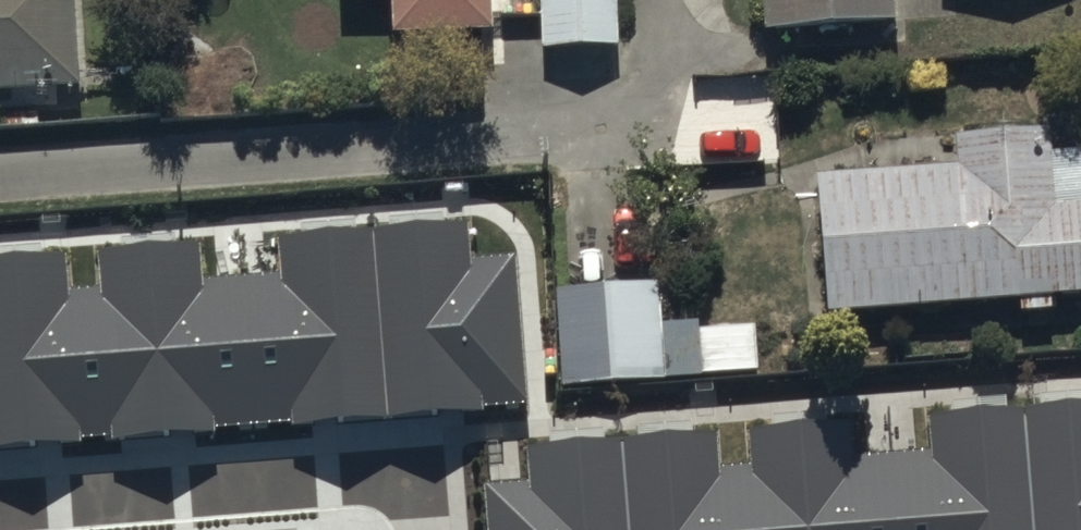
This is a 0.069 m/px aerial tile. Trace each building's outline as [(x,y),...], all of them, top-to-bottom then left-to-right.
[(84,99),(78,0),(0,0),(0,105),(84,99)] [(492,0),(338,0),(338,8),(393,7),(395,50),(493,46),(492,0)] [(616,0),(538,0),(540,60),(618,57),(616,0)] [(767,47),(902,36),(899,0),(763,0),(767,47)] [(815,184),(826,324),(1019,310),(1020,321),(1049,319),(1048,308),(1080,305),(1080,160),(1053,162),(1052,142),(953,150),(955,173),(815,184)] [(464,233),(372,240),(386,417),(436,414),(435,401),(464,398),(465,407),(522,403),(511,264),(466,268),(464,233)] [(288,281),(257,284),(267,421),(291,420),(291,424),(311,422),(310,410),(340,408),(341,421),(373,418),(359,241),(286,246),(288,281)] [(194,255),(106,261),(119,439),(168,435),(167,422),(196,420),(197,426),(253,422),(244,287),(196,290),(194,255)] [(0,267),(0,449),(34,446),(33,431),(62,429),(62,438),(104,436),(94,296),(62,298),(60,263),(0,267)] [(660,296),(555,296),(555,390),(759,389),(758,332),(698,332),(698,327),(660,328),(660,296)] [(931,421),(933,453),(853,459),(851,426),(750,434),(753,466),(721,468),(718,436),(523,451),(526,482),(485,485),(488,529),(1080,529),(1080,410),(931,421)]
